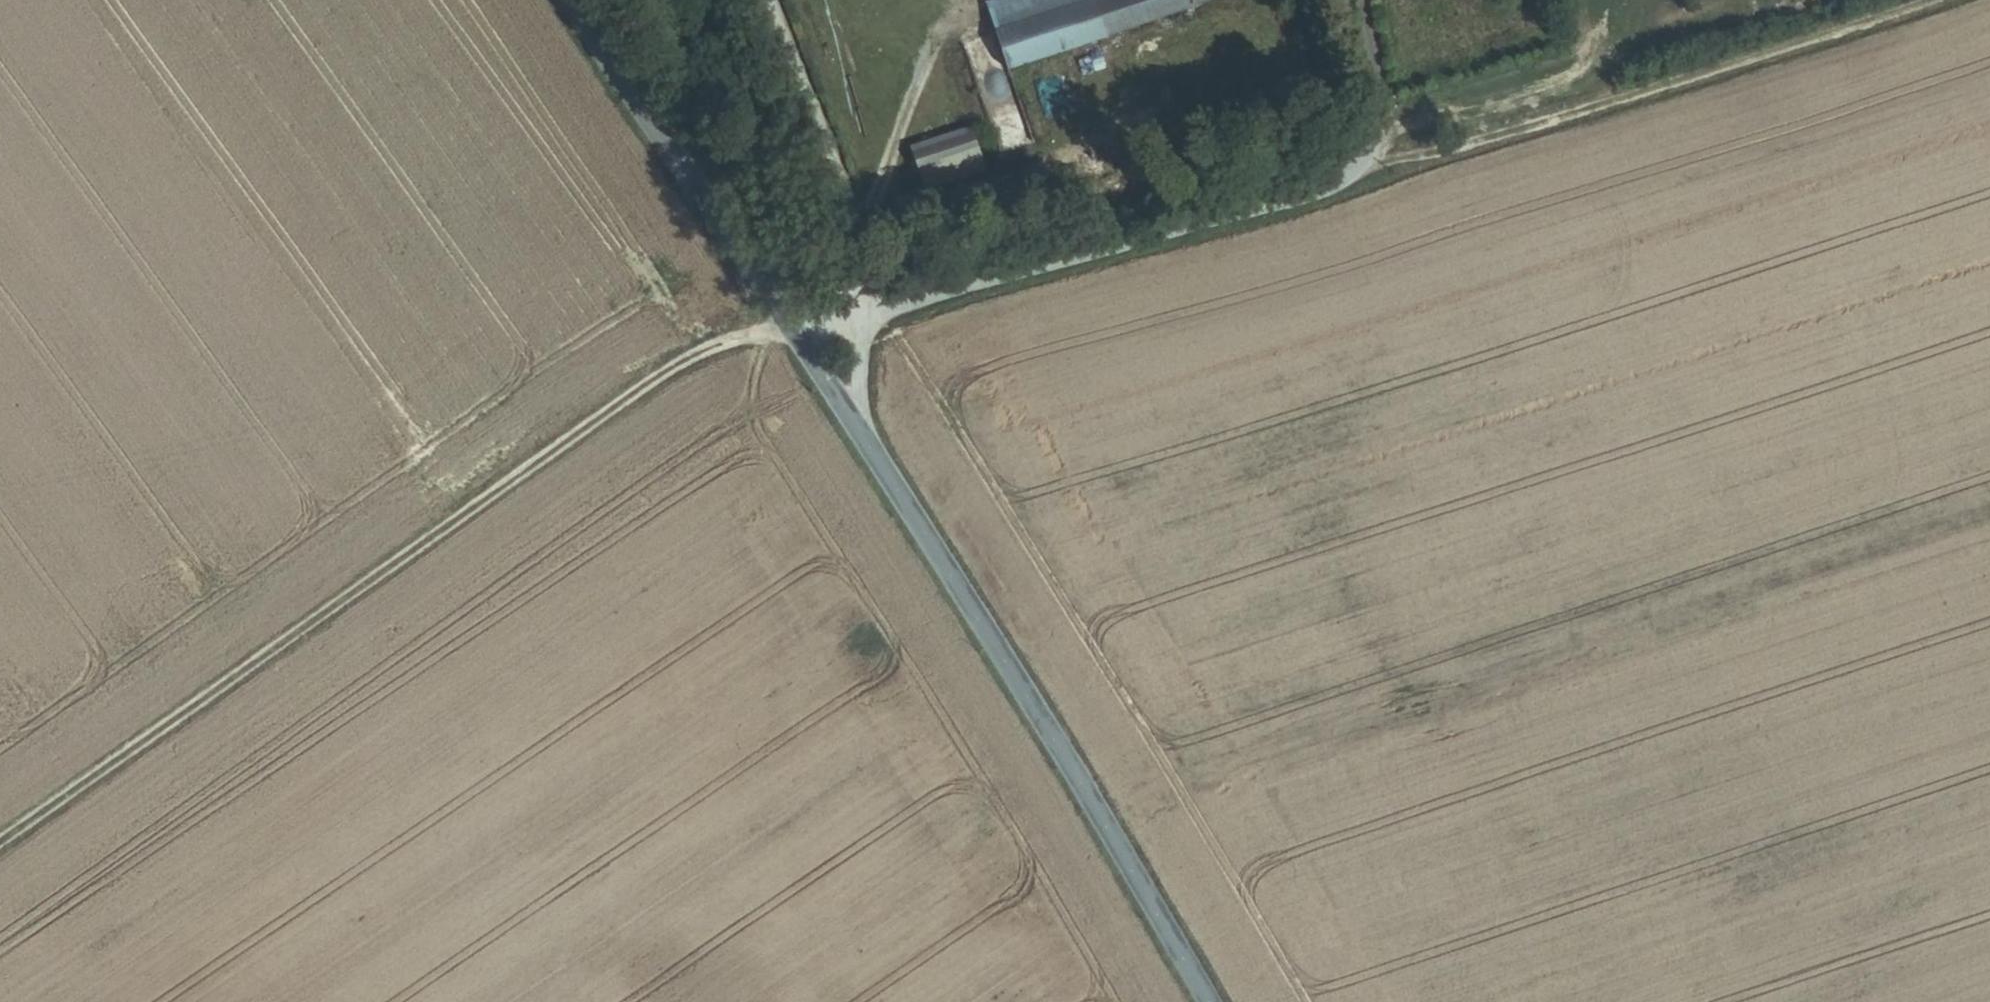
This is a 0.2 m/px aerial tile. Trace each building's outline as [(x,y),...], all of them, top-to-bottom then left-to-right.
[(997,33),(1101,0),(1024,0),(990,11),(997,33)] [(1190,0),(1101,0),(997,33),(1008,69),(1193,10),(1190,0)] [(1193,10),(1224,0),(1190,0),(1193,10)] [(943,171),(1000,152),(991,122),(933,141),(943,171)]
